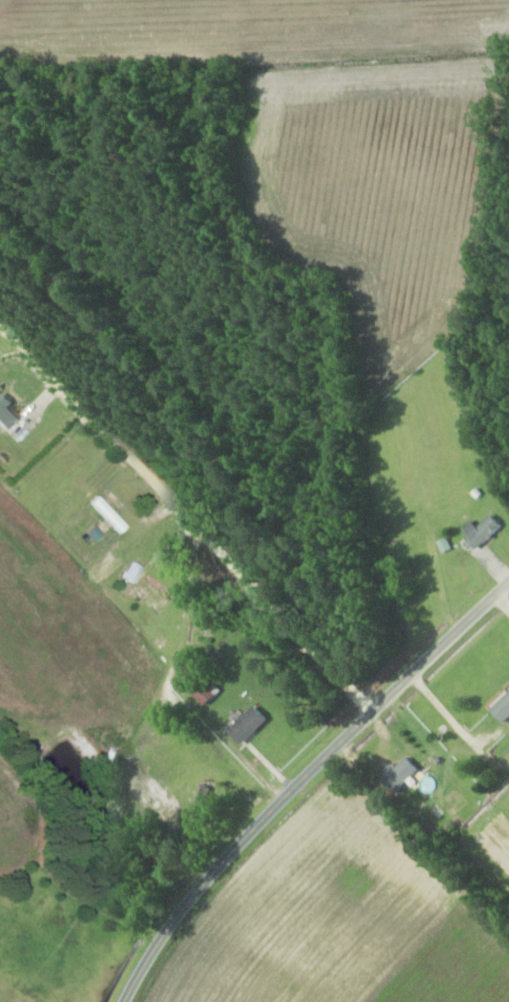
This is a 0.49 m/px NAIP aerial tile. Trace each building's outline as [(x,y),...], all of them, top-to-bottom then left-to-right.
[(7,392),(1,397),(0,396),(0,422),(7,430),(21,418),(11,406),(16,402),(7,392)] [(128,526),(98,495),(90,503),(120,533),(128,526)] [(464,528),(480,547),(506,525),(495,513),(480,526),(474,519),(464,528)] [(128,576),(158,614),(171,604),(142,565),(128,576)] [(223,691),(204,670),(189,684),(208,705),(223,691)] [(508,722),(508,695),(495,708),(508,722)] [(245,744),(271,718),(257,704),(231,730),(245,744)] [(383,776),(399,792),(424,768),(407,751),(383,776)] [(190,817),(206,822),(217,788),(201,783),(190,817)]
